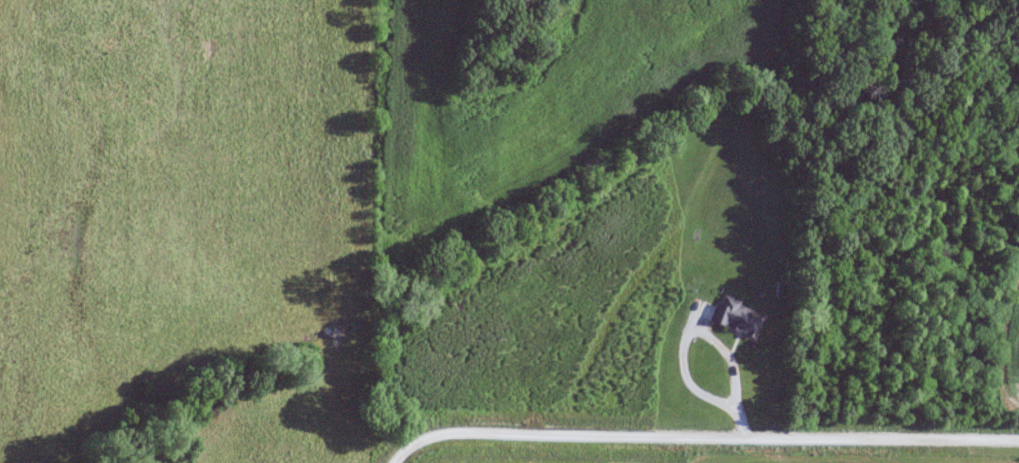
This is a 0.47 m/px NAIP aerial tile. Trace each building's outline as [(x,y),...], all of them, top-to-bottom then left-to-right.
[(753,339),(761,313),(715,298),(707,324),(753,339)]
